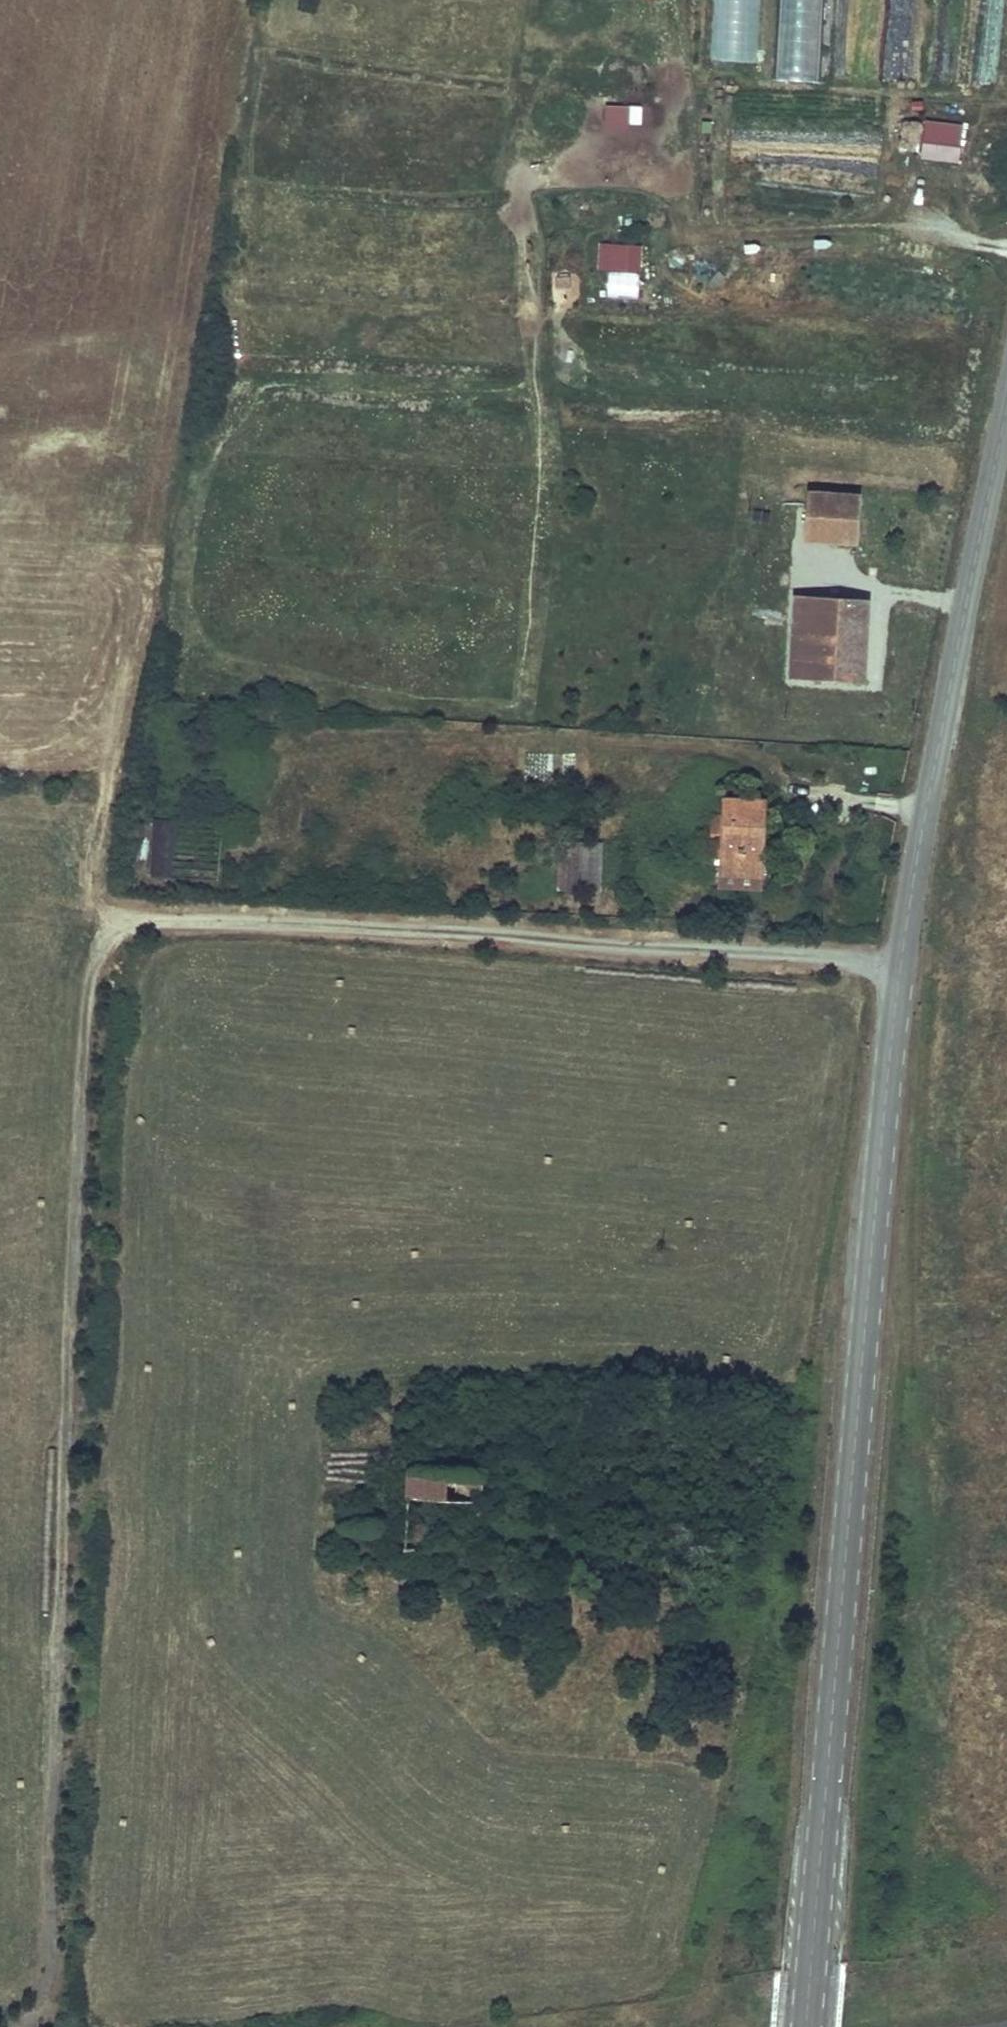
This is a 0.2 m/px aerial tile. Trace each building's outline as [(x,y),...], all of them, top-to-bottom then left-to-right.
[(708,62),(756,64),(759,0),(711,0),(708,62)] [(627,129),(628,107),(603,106),(602,128),(627,129)] [(921,122),(918,162),(957,166),(960,125),(921,122)] [(596,244),(595,272),(640,274),(641,245),(596,244)] [(856,545),(859,497),(811,496),(809,543),(856,545)] [(803,593),(795,678),(866,681),(871,597),(803,593)] [(710,823),(707,849),(726,849),(725,876),(763,880),(768,806),(730,803),(728,823),(710,823)] [(147,878),(171,880),(176,821),(152,819),(147,878)] [(177,824),(174,877),(218,879),(221,826),(177,824)] [(411,1474),(405,1556),(477,1562),(483,1480),(411,1474)]
